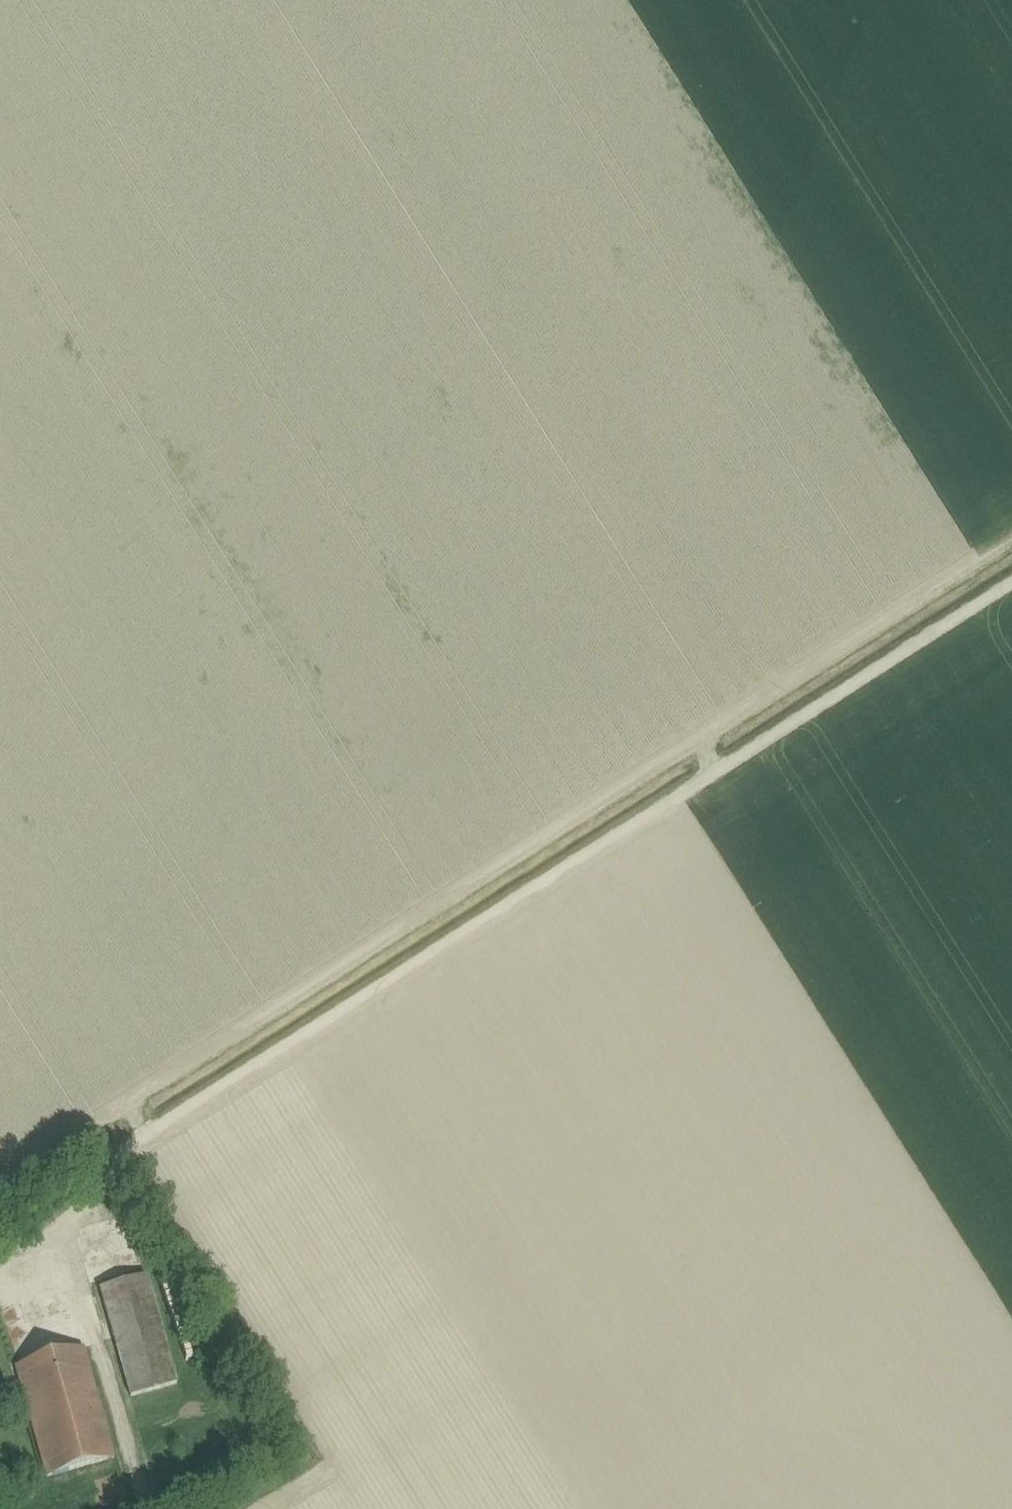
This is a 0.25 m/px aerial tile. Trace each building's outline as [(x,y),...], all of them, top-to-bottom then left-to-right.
[(130,1397),(178,1383),(146,1276),(99,1290),(130,1397)] [(83,1349),(16,1368),(46,1477),(113,1459),(83,1349)]
